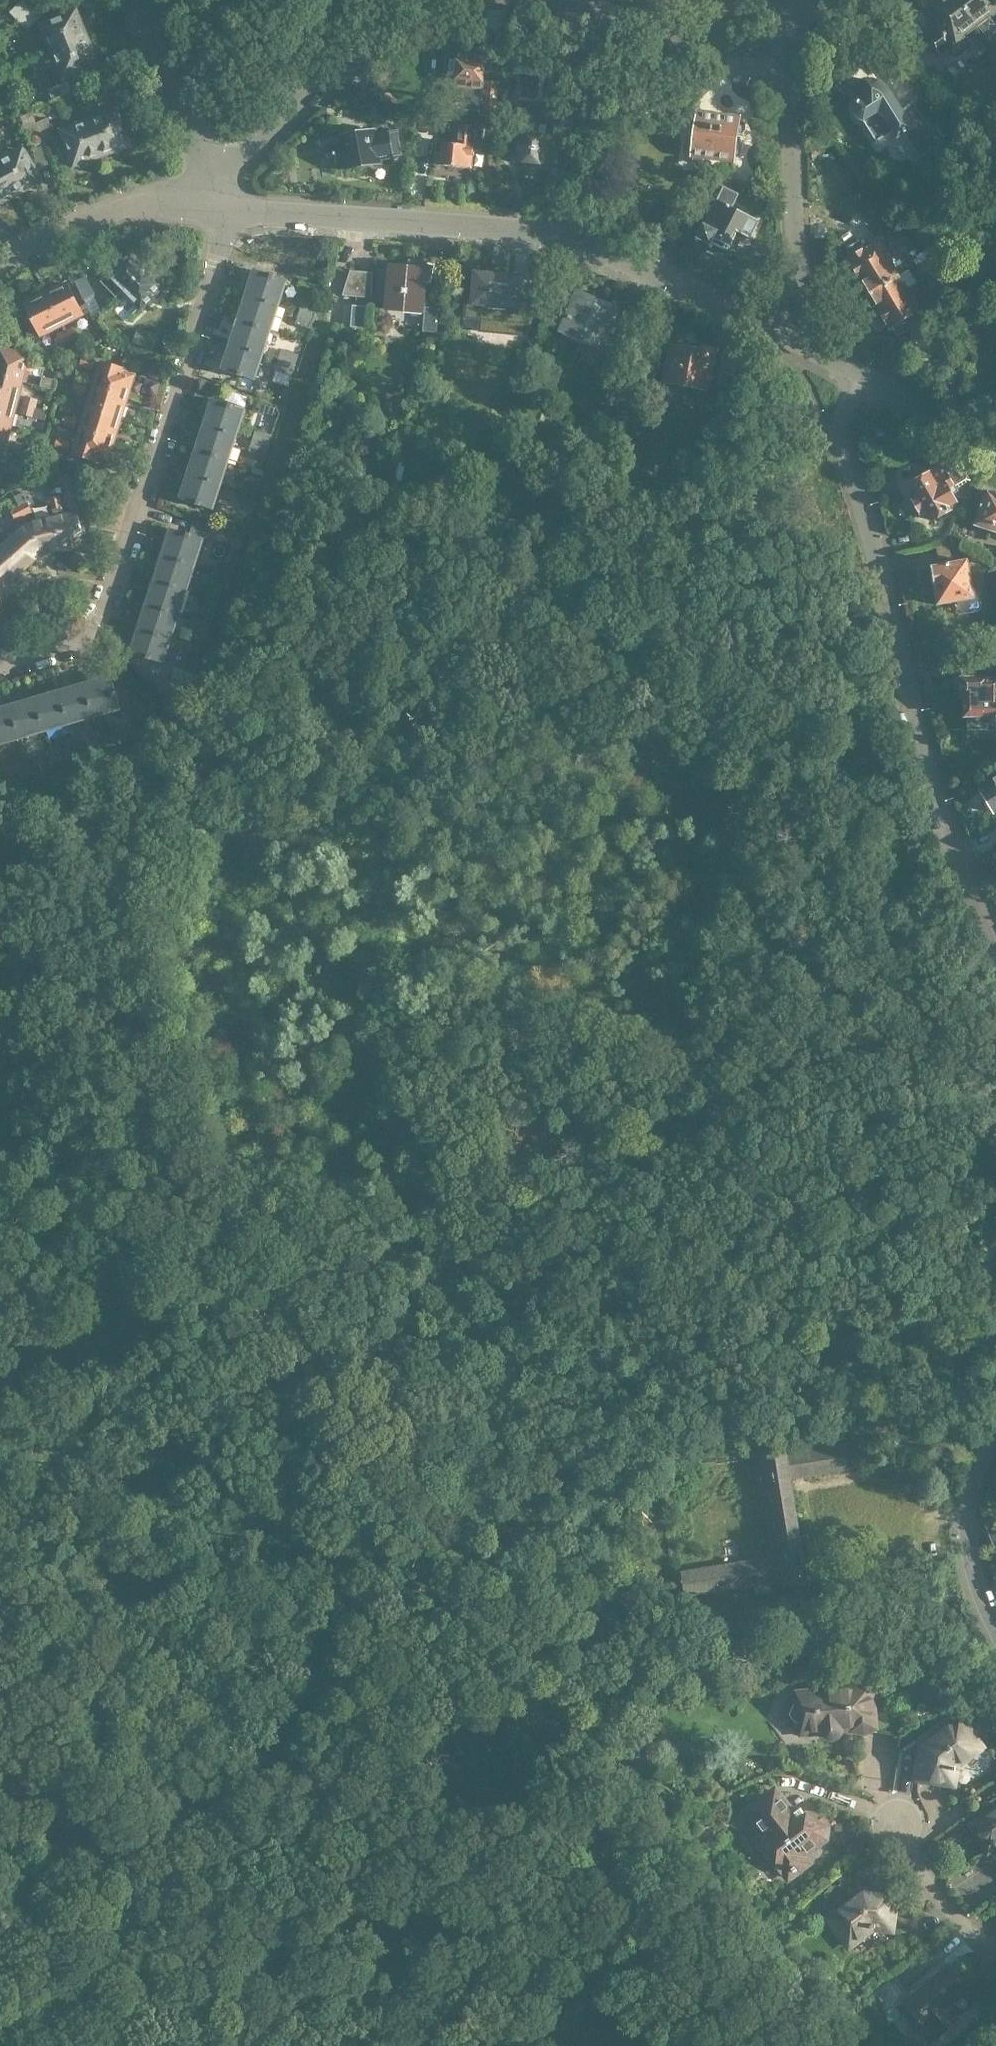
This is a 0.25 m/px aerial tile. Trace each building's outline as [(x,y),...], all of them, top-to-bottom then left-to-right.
[(19,20),(34,6),(28,0),(23,0),(11,12),(19,20)] [(959,0),(936,0),(937,1),(930,7),(936,16),(932,19),(938,27),(925,37),(940,57),(947,51),(951,58),(957,58),(970,48),(971,42),(966,36),(980,26),(959,0)] [(987,37),(995,30),(995,22),(992,17),(995,14),(995,0),(959,0),(980,26),(987,37)] [(34,6),(19,20),(27,30),(42,15),(34,6)] [(53,51),(84,39),(74,13),(43,25),(48,37),(39,41),(43,51),(52,48),(53,51)] [(84,39),(53,51),(63,77),(95,65),(84,39)] [(446,54),(442,99),(480,103),(481,93),(485,53),(458,50),(457,55),(446,54)] [(651,81),(664,85),(666,76),(654,72),(651,81)] [(910,98),(899,104),(891,91),(885,85),(875,80),(865,78),(867,97),(861,98),(858,100),(855,102),(853,105),(853,109),(855,113),(858,115),(863,119),(877,141),(893,131),(898,139),(906,134),(912,143),(922,136),(926,142),(940,132),(931,117),(936,114),(925,96),(913,103),(910,98)] [(49,89),(53,100),(73,92),(69,81),(49,89)] [(108,94),(104,83),(79,92),(83,103),(108,94)] [(367,98),(386,121),(397,111),(378,89),(367,98)] [(482,115),(496,116),(499,94),(486,92),(482,115)] [(44,142),(35,117),(32,110),(21,116),(35,146),(44,142)] [(89,122),(101,154),(127,145),(115,112),(89,122)] [(692,155),(694,155),(693,162),(704,164),(704,156),(734,160),(734,156),(739,154),(740,146),(736,143),(737,136),(741,134),(742,126),(739,124),(739,119),(697,114),(692,155)] [(35,117),(44,142),(57,136),(48,118),(37,123),(35,117)] [(101,154),(89,122),(63,132),(75,164),(101,154)] [(436,144),(434,166),(471,169),(473,151),(483,152),(485,126),(473,124),(473,125),(449,123),(448,132),(458,133),(456,145),(451,145),(436,144)] [(376,135),(375,133),(340,139),(341,143),(334,145),(335,152),(333,152),(334,157),(336,157),(337,164),(344,163),(345,169),(380,163),(380,161),(392,159),(392,158),(402,157),(398,132),(388,134),(388,133),(376,135)] [(512,161),(562,166),(564,147),(553,146),(554,136),(515,132),(512,161)] [(14,193),(38,180),(22,150),(0,162),(0,168),(14,193)] [(0,168),(0,200),(14,193),(0,168)] [(690,201),(701,207),(706,197),(707,197),(717,178),(704,172),(694,191),(695,191),(690,201)] [(725,187),(736,193),(741,183),(722,174),(717,183),(725,187)] [(736,193),(725,187),(706,226),(704,225),(697,239),(711,246),(712,243),(731,253),(741,234),(749,238),(758,221),(729,207),(736,193)] [(858,292),(863,299),(900,277),(879,241),(864,250),(858,241),(845,249),(851,258),(849,259),(863,283),(859,285),(858,292)] [(106,273),(125,291),(147,268),(129,250),(106,273)] [(931,276),(934,280),(941,275),(929,257),(918,265),(927,279),(931,276)] [(387,297),(386,307),(425,310),(423,332),(437,333),(439,308),(423,307),(425,289),(425,284),(430,281),(434,266),(419,262),(419,264),(417,264),(417,265),(408,263),(407,268),(390,267),(389,269),(379,268),(377,296),(387,297)] [(147,268),(125,291),(134,301),(119,317),(132,330),(147,315),(141,308),(164,286),(147,268)] [(247,296),(278,305),(286,280),(255,270),(247,296)] [(524,335),(528,278),(501,275),(475,272),(472,303),(467,302),(465,317),(486,319),(485,331),(524,335)] [(343,295),(371,298),(372,274),(350,273),(343,295)] [(900,277),(863,299),(867,306),(874,308),(877,306),(891,329),(894,328),(899,336),(911,329),(906,320),(921,311),(919,308),(933,299),(922,281),(908,289),(900,277)] [(91,288),(98,294),(108,285),(101,278),(91,288)] [(46,295),(61,323),(82,312),(68,284),(46,295)] [(592,365),(611,373),(622,347),(604,339),(617,309),(580,294),(563,334),(598,349),(592,365)] [(61,323),(46,295),(26,305),(40,333),(61,323)] [(247,296),(239,320),(270,330),(278,305),(247,296)] [(300,313),(316,317),(319,307),(303,302),(300,313)] [(350,328),(364,329),(366,307),(351,306),(350,328)] [(316,317),(300,313),(297,322),(312,327),(316,317)] [(231,346),(262,356),(270,330),(239,320),(231,346)] [(65,329),(72,343),(79,339),(72,325),(65,329)] [(72,343),(65,329),(55,334),(62,348),(72,343)] [(715,366),(716,366),(719,350),(704,347),(703,349),(686,346),(686,348),(671,345),(664,383),(710,392),(715,366)] [(262,356),(231,346),(223,369),(254,379),(262,356)] [(278,360),(294,365),(298,354),(282,348),(278,360)] [(22,381),(28,357),(0,350),(0,351),(0,375),(22,381)] [(82,365),(93,369),(95,359),(85,356),(82,365)] [(294,365),(278,360),(275,371),(291,376),(294,365)] [(96,386),(127,394),(133,376),(123,372),(124,369),(103,362),(96,386)] [(16,404),(22,381),(0,375),(0,400),(16,404)] [(40,387),(55,390),(57,379),(42,376),(40,387)] [(73,390),(84,393),(88,383),(76,380),(73,390)] [(89,408),(121,416),(127,394),(96,386),(89,408)] [(25,396),(22,405),(36,409),(39,399),(25,396)] [(205,424),(236,435),(245,409),(213,399),(205,424)] [(10,425),(16,404),(0,400),(0,423),(10,425)] [(34,417),(36,409),(22,405),(20,413),(34,417)] [(89,408),(82,430),(114,439),(121,416),(89,408)] [(62,425),(75,429),(78,419),(65,415),(62,425)] [(0,423),(0,448),(4,449),(10,425),(0,423)] [(197,450),(228,460),(236,435),(205,424),(197,450)] [(114,439),(82,430),(76,453),(96,460),(97,455),(108,459),(114,439)] [(252,441),(269,446),(272,436),(255,430),(252,441)] [(70,441),(58,437),(55,447),(67,451),(70,441)] [(269,446),(252,441),(248,451),(265,457),(269,446)] [(11,453),(22,455),(25,445),(13,442),(11,453)] [(188,475),(220,486),(228,460),(197,450),(188,475)] [(959,506),(953,496),(966,499),(970,480),(968,479),(969,475),(948,471),(945,465),(940,469),(938,467),(927,474),(928,475),(914,484),(920,496),(912,501),(920,515),(928,511),(934,520),(950,512),(954,512),(957,510),(957,508),(959,506)] [(220,486),(188,475),(181,498),(212,509),(220,486)] [(242,490),(258,495),(261,485),(245,480),(242,490)] [(20,504),(27,518),(35,514),(22,490),(14,494),(20,504)] [(258,495),(242,490),(239,500),(255,505),(258,495)] [(995,533),(995,494),(987,491),(976,526),(995,533)] [(55,517),(64,547),(85,542),(77,512),(65,515),(60,494),(50,496),(53,510),(54,510),(55,517)] [(11,509),(18,523),(27,518),(20,504),(11,509)] [(29,524),(44,553),(64,547),(55,517),(29,524)] [(162,555),(194,566),(207,525),(194,521),(190,534),(171,528),(162,555)] [(5,545),(25,569),(44,553),(29,524),(5,545)] [(7,585),(25,569),(5,545),(0,549),(0,580),(7,585)] [(154,582),(186,590),(194,566),(162,555),(154,582)] [(216,570),(232,575),(235,565),(220,560),(216,570)] [(956,603),(958,613),(962,615),(981,612),(983,608),(981,598),(975,599),(968,561),(933,568),(940,606),(956,603)] [(232,575),(216,570),(213,580),(229,585),(232,575)] [(154,582),(147,604),(178,614),(186,590),(154,582)] [(139,629),(170,639),(178,614),(147,604),(139,629)] [(195,618),(211,624),(214,614),(198,608),(195,618)] [(211,624),(195,618),(191,629),(207,634),(211,624)] [(170,639),(139,629),(131,653),(162,663),(170,639)] [(171,678),(190,685),(194,673),(195,674),(199,662),(183,657),(179,669),(175,667),(171,678)] [(87,684),(96,716),(120,710),(111,677),(87,684)] [(988,680),(988,678),(962,679),(962,698),(965,698),(965,718),(969,718),(969,732),(989,731),(989,724),(995,724),(995,680),(988,680)] [(61,691),(70,724),(96,716),(87,684),(61,691)] [(37,698),(46,731),(70,724),(61,691),(37,698)] [(10,705),(21,738),(46,731),(37,698),(10,705)] [(10,705),(0,708),(0,744),(21,738),(10,705)] [(115,727),(120,744),(141,737),(136,721),(115,727)] [(75,739),(80,756),(90,753),(85,736),(75,739)] [(80,756),(75,739),(63,743),(68,760),(80,756)] [(27,758),(32,774),(42,771),(37,755),(27,758)] [(32,774),(27,758),(17,761),(22,777),(32,774)] [(995,813),(995,782),(982,790),(995,813)] [(792,1477),(851,1468),(847,1443),(834,1445),(834,1443),(820,1445),(821,1447),(788,1452),(787,1446),(764,1450),(781,1555),(682,1571),(686,1597),(785,1581),(786,1586),(808,1583),(804,1558),(807,1558),(806,1552),(812,1551),(809,1534),(801,1535),(792,1477)] [(987,1526),(995,1547),(995,1522),(987,1526)] [(837,1659),(838,1670),(849,1669),(847,1658),(837,1659)] [(807,1663),(809,1677),(830,1674),(828,1660),(807,1663)] [(821,1731),(821,1734),(822,1736),(824,1738),(827,1740),(831,1740),(833,1739),(835,1738),(836,1737),(838,1736),(839,1734),(839,1731),(839,1728),(851,1726),(851,1730),(862,1731),(872,1727),(867,1686),(795,1695),(786,1716),(799,1734),(821,1731)] [(977,1752),(978,1749),(981,1747),(959,1718),(923,1744),(919,1779),(953,1783),(955,1765),(966,1757),(969,1758),(977,1752)] [(827,1830),(822,1825),(815,1826),(800,1808),(793,1814),(774,1791),(747,1813),(764,1835),(758,1841),(782,1872),(783,1871),(789,1878),(808,1863),(802,1856),(824,1839),(827,1830)] [(972,1824),(989,1849),(995,1844),(995,1808),(972,1824)] [(828,1918),(849,1946),(853,1944),(857,1944),(863,1940),(862,1936),(874,1927),(891,1930),(896,1896),(865,1891),(828,1918)] [(889,1978),(869,1994),(913,2045),(950,2045),(990,2012),(951,1966),(909,2002),(889,1978)]
